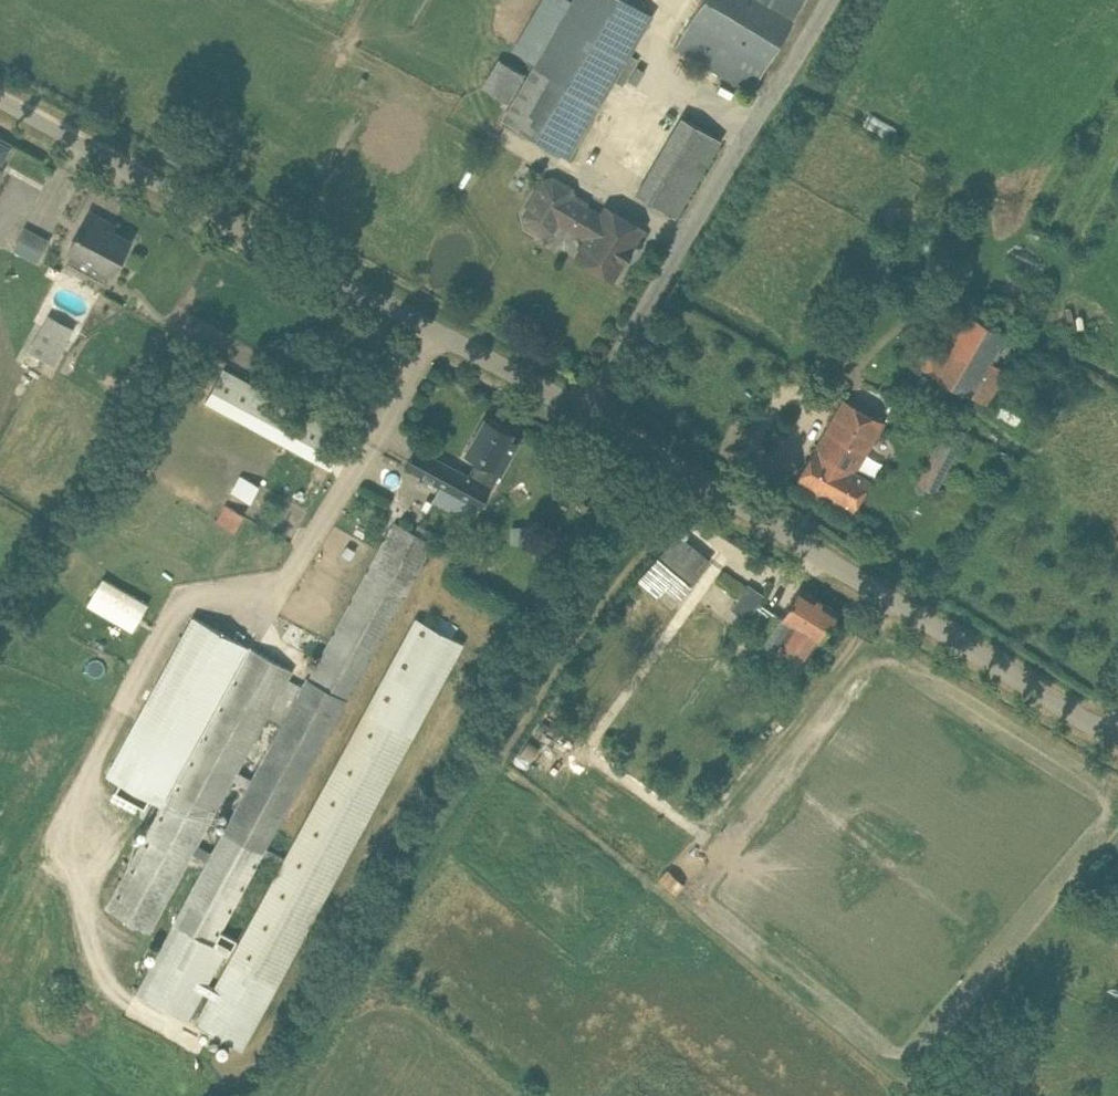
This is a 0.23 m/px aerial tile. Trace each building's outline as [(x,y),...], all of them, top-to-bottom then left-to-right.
[(505,117),(568,155),(651,14),(628,0),(574,0),(505,117)] [(762,0),(702,0),(685,28),(762,73),(794,19),(762,0)] [(794,19),(805,0),(762,0),(794,19)] [(762,73),(685,28),(675,45),(751,91),(762,73)] [(682,115),(637,193),(676,215),(721,138),(682,115)] [(480,175),(469,168),(459,184),(471,191),(480,175)] [(607,206),(600,217),(582,206),(584,202),(572,195),(570,187),(553,177),(545,179),(525,213),(527,222),(544,232),(552,229),(558,220),(588,237),(577,256),(613,278),(643,227),(607,206)] [(90,211),(70,247),(114,271),(130,240),(101,224),(105,219),(90,211)] [(49,239),(37,233),(25,255),(38,262),(49,239)] [(885,250),(878,260),(894,270),(900,260),(885,250)] [(958,303),(922,367),(988,404),(1007,369),(991,360),(1007,331),(958,303)] [(58,362),(78,325),(51,311),(31,348),(58,362)] [(206,401),(331,468),(350,433),(225,366),(206,401)] [(1040,406),(1047,412),(1059,396),(1052,390),(1040,406)] [(884,420),(845,396),(798,477),(853,509),(871,477),(856,468),(884,420)] [(487,415),(481,425),(467,452),(476,457),(468,472),(416,443),(405,463),(441,483),(434,496),(461,511),(468,498),(482,505),(518,440),(511,435),(514,430),(487,415)] [(935,450),(927,464),(918,482),(936,492),(952,459),(935,450)] [(233,490),(254,499),(262,482),(241,472),(233,490)] [(239,528),(247,512),(225,501),(217,518),(239,528)] [(116,790),(146,806),(150,798),(162,804),(107,906),(151,930),(194,851),(208,858),(135,993),(188,1021),(226,951),(231,953),(238,938),(223,930),(264,854),(281,864),(195,1022),(242,1048),(464,642),(416,616),(285,857),(268,848),(434,541),(431,539),(435,532),(419,523),(415,531),(395,520),(309,679),(307,677),(303,685),(289,678),(294,670),(193,615),(106,773),(121,781),(116,790)] [(710,558),(678,531),(641,575),(673,602),(710,558)] [(89,602),(136,629),(152,601),(105,574),(89,602)] [(746,585),(741,593),(731,608),(749,619),(764,596),(746,585)] [(801,586),(783,615),(793,621),(776,650),(803,667),(821,636),(822,637),(839,609),(801,586)]
